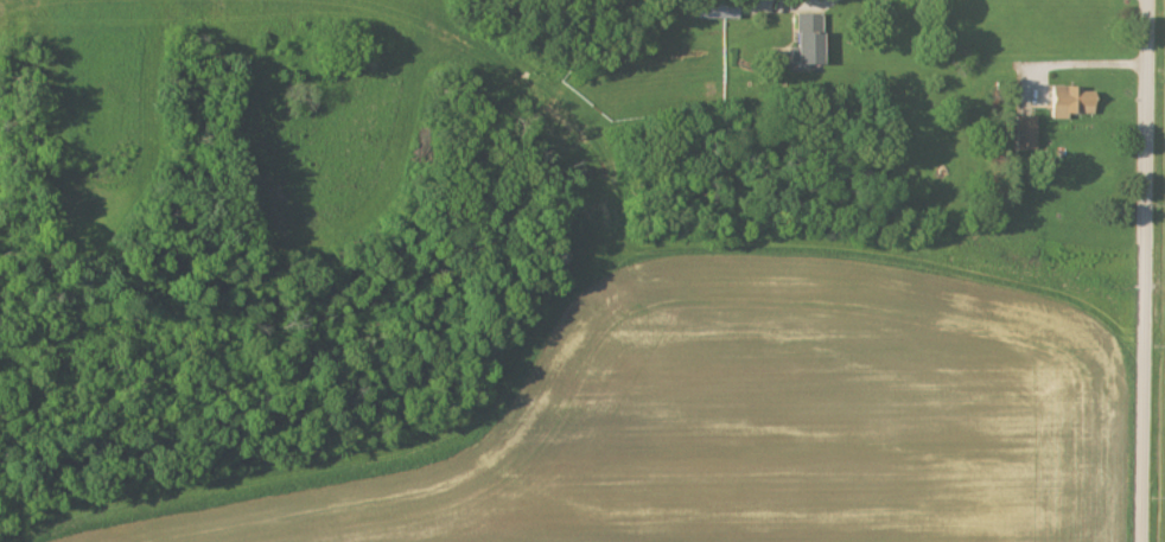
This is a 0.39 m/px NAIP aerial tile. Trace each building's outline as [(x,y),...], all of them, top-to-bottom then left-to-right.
[(815,62),(815,15),(788,15),(788,62),(815,62)] [(1046,114),(1086,113),(1085,90),(1074,90),(1074,85),(1045,86),(1046,114)] [(1012,147),(1031,147),(1031,116),(1012,116),(1012,147)]
